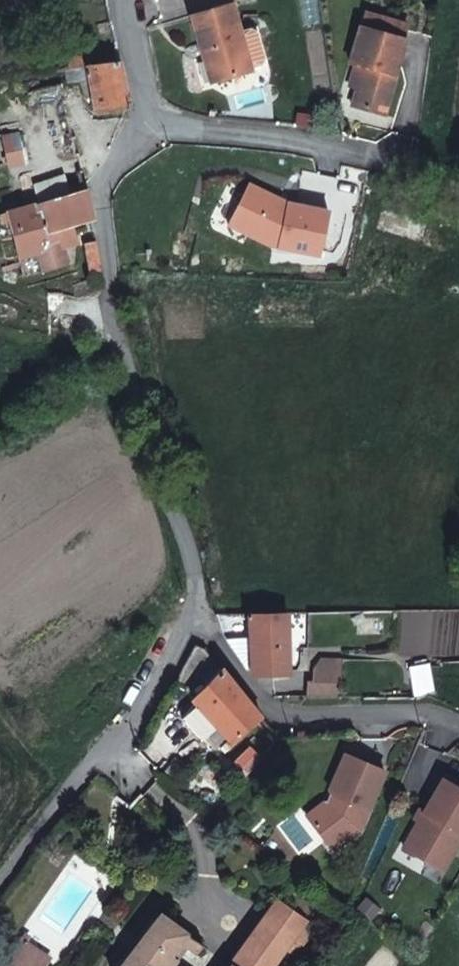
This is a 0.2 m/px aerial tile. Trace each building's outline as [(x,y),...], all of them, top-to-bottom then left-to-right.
[(239,34),(231,1),(189,12),(199,50),(205,49),(212,79),(248,69),(248,67),(239,34)] [(409,46),(365,30),(353,65),(356,66),(363,68),(356,88),(350,104),(383,116),(409,46)] [(249,32),(239,34),(248,67),(257,64),(261,57),(256,36),(249,32)] [(205,49),(199,50),(206,81),(212,79),(205,49)] [(10,67),(10,76),(65,69),(84,66),(82,58),(10,67)] [(119,62),(84,66),(65,69),(68,81),(80,80),(85,96),(92,93),(95,108),(126,104),(119,62)] [(363,68),(356,66),(349,86),(356,88),(363,68)] [(32,204),(3,213),(17,257),(37,250),(43,269),(68,261),(57,229),(91,217),(61,83),(10,94),(18,133),(0,136),(6,165),(23,162),(32,204)] [(267,185),(264,153),(242,155),(246,186),(267,185)] [(257,225),(216,216),(214,261),(255,259),(257,225)] [(81,240),(86,282),(99,280),(94,239),(81,240)] [(288,672),(285,612),(216,613),(216,619),(219,631),(220,631),(246,630),(251,665),(253,675),(288,672)] [(245,665),(251,665),(246,630),(220,631),(221,634),(238,657),(245,665)] [(261,718),(200,646),(193,645),(173,679),(230,742),(261,718)] [(305,697),(340,699),(340,660),(324,660),(311,670),(311,682),(306,682),(305,697)] [(385,771),(346,754),(330,790),(334,796),(332,799),(324,802),(306,815),(324,840),(340,828),(348,838),(359,829),(385,771)] [(418,821),(402,847),(441,871),(458,841),(458,789),(442,780),(422,813),(428,816),(425,821),(418,821)] [(418,810),(413,818),(418,821),(425,821),(428,816),(422,813),(418,810)] [(324,840),(332,850),(348,838),(340,828),(324,840)] [(305,921),(278,900),(228,965),(272,965),(305,921)] [(183,946),(193,953),(199,945),(155,912),(116,965),(168,965),(183,946)]
